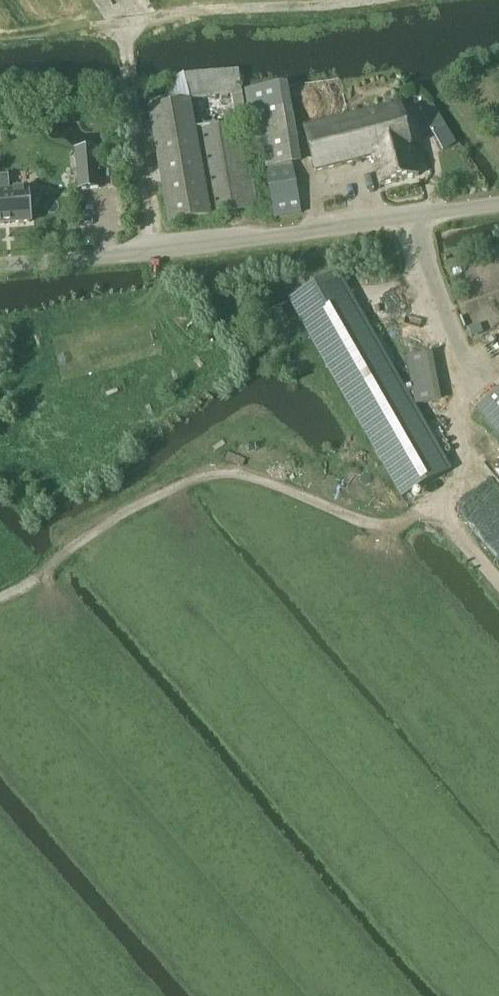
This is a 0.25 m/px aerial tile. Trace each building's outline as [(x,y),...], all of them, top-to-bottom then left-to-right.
[(146,82),(165,202),(168,223),(258,208),(234,71),(146,82)] [(267,170),(272,202),(275,218),(301,213),(279,86),(244,92),(256,157),(263,156),(266,170),(267,170)] [(444,124),(432,103),(418,111),(430,132),(444,124)] [(374,158),(412,149),(401,105),(303,127),(317,173),(374,158)] [(79,190),(99,188),(96,148),(75,149),(79,190)] [(419,176),(412,149),(374,158),(381,186),(419,176)] [(30,222),(28,190),(1,192),(0,180),(0,225),(30,222)] [(402,497),(451,469),(338,273),(289,301),(402,497)] [(416,406),(437,402),(428,354),(407,358),(416,406)] [(498,437),(498,393),(478,411),(498,437)]
